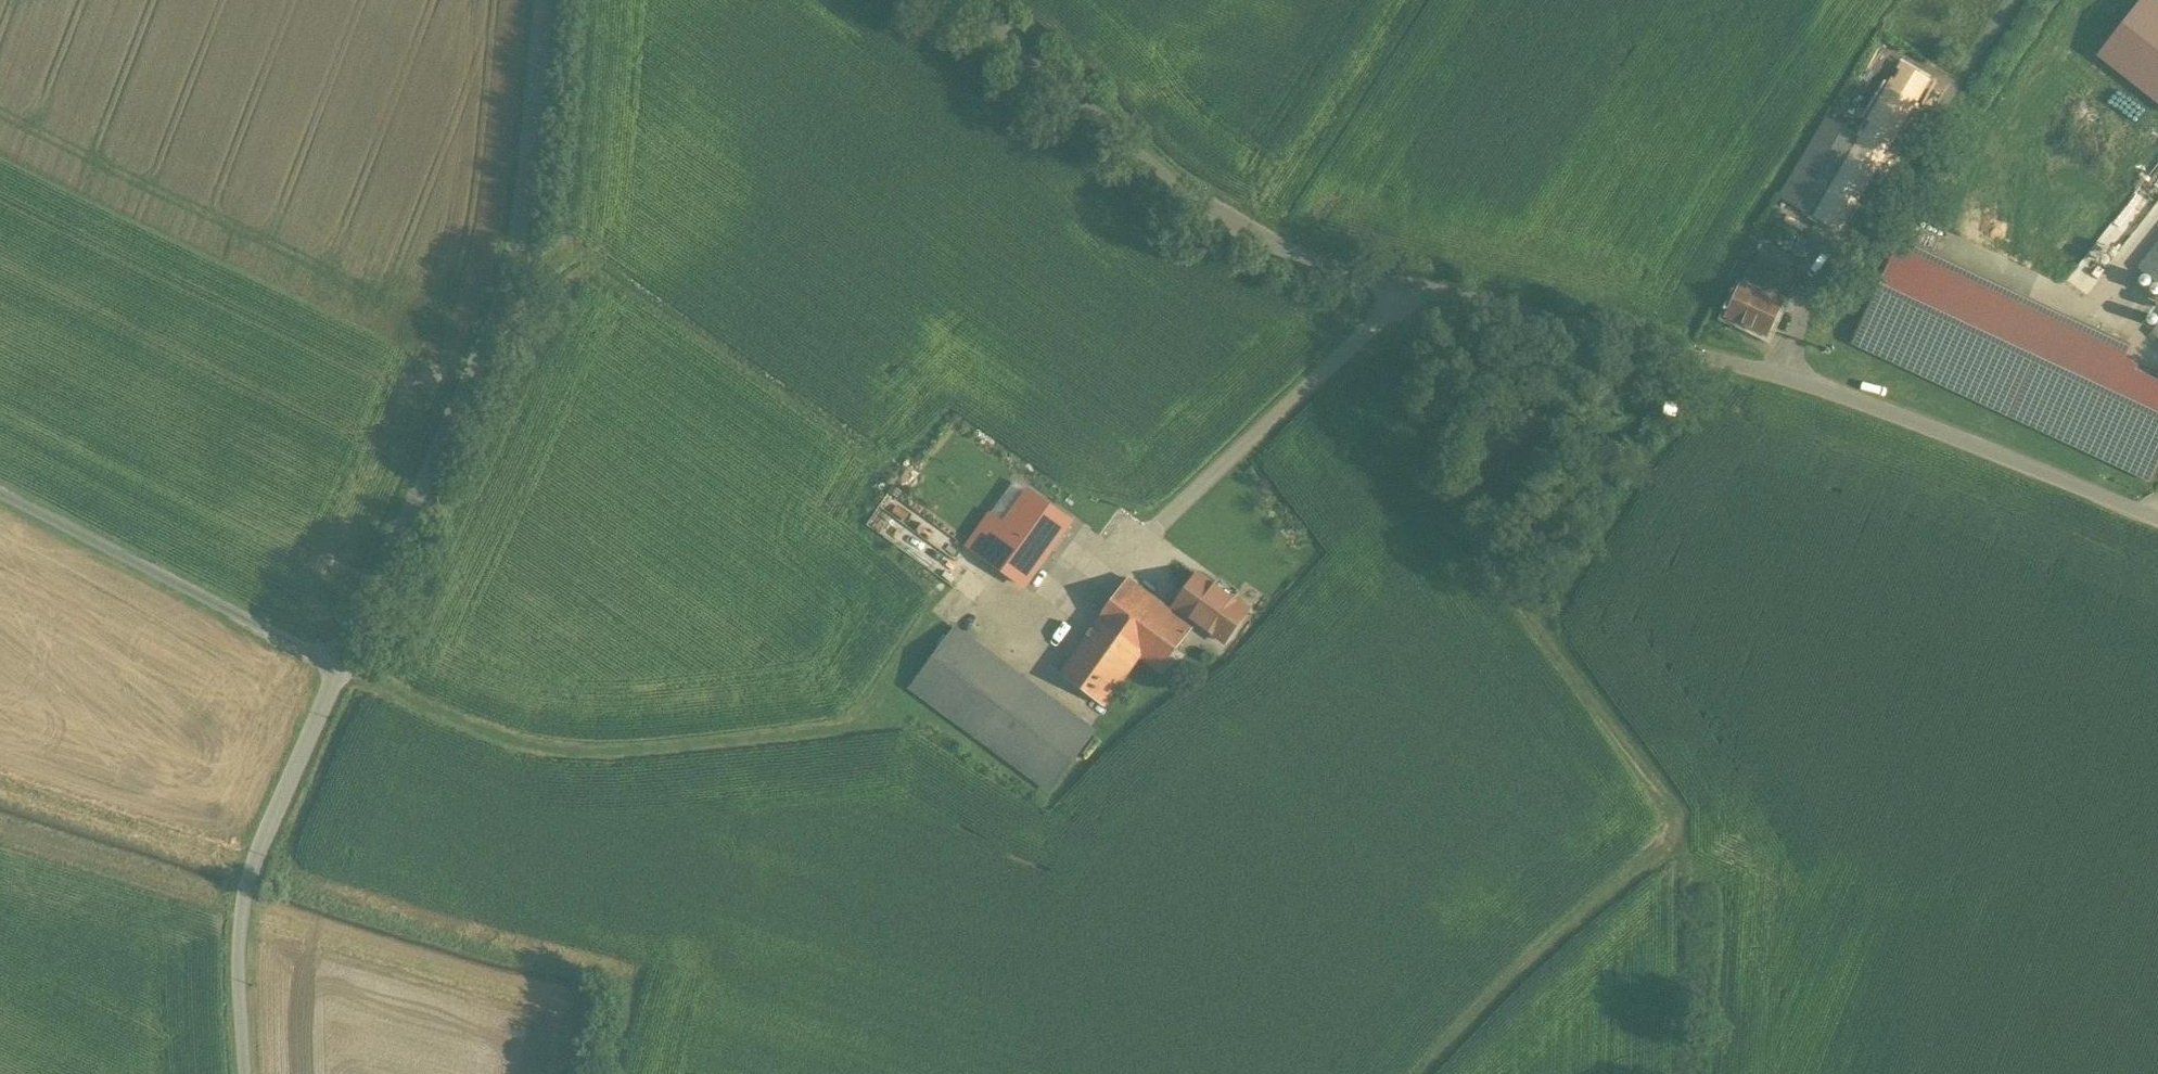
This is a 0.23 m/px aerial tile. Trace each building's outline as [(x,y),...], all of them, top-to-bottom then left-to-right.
[(1849,151),(1818,132),(1780,197),(1839,232),(1928,81),(1900,64),(1857,137),(1849,151)] [(1818,132),(1849,151),(1857,137),(1827,119),(1818,132)] [(1852,344),(2150,481),(2157,463),(2157,382),(2134,371),(2136,367),(2121,360),(2128,346),(1900,241),(1852,344)] [(2139,268),(2157,283),(2157,244),(2139,268)] [(1795,261),(1763,246),(1754,264),(1754,266),(1785,280),(1795,261)] [(1785,280),(1754,266),(1754,264),(1750,262),(1739,285),(1739,286),(1740,284),(1776,300),(1785,280)] [(1776,300),(1740,284),(1739,286),(1725,317),(1767,337),(1782,303),(1776,300)] [(2147,339),(2157,347),(2157,325),(2147,339)] [(1070,522),(1014,482),(968,545),(1024,586),(1070,522)] [(888,484),(858,526),(932,577),(949,552),(898,516),(910,499),(888,484)] [(1247,611),(1197,574),(1175,606),(1177,608),(1173,613),(1171,611),(1139,656),(1138,657),(1161,672),(1162,670),(1162,669),(1191,629),(1193,628),(1192,627),(1196,622),(1224,642),(1247,611)] [(1126,581),(1094,625),(1139,656),(1171,611),(1127,579),(1125,581),(1126,581)] [(1139,656),(1094,625),(1059,674),(1103,706),(1138,657),(1139,656)] [(1093,731),(954,628),(910,687),(1049,790),(1093,731)]
